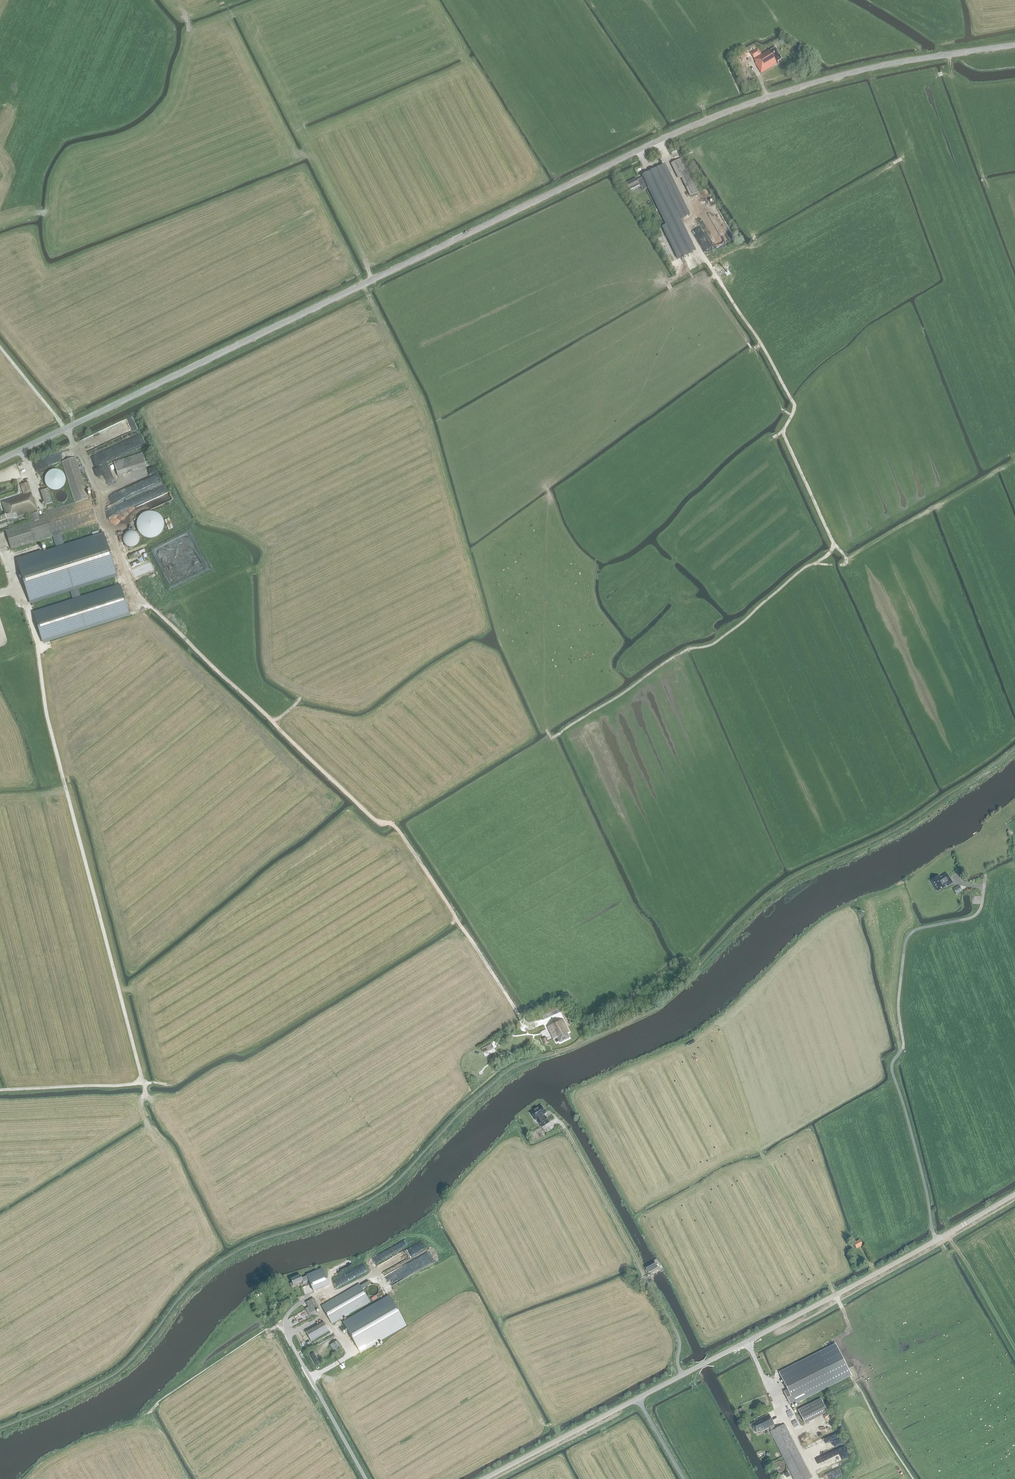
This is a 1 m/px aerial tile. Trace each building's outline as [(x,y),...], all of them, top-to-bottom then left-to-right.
[(773,50),(771,48),(768,50),(768,51),(761,55),(758,49),(750,54),(756,63),(755,63),(761,74),(775,65),(778,63),(777,62),(781,60),(775,49),(773,50)] [(699,192),(682,158),(671,164),(679,180),(682,178),(691,196),(699,192)] [(643,176),(644,178),(638,181),(637,179),(627,183),(630,191),(640,186),(640,187),(647,184),(667,225),(662,227),(678,259),(696,250),(680,219),(690,214),(666,166),(648,175),(647,174),(643,176)] [(695,248),(700,246),(693,231),(688,233),(695,248)] [(120,422),(123,431),(125,430),(125,431),(128,430),(129,432),(138,429),(133,417),(120,422)] [(118,477),(147,468),(142,453),(113,462),(118,477)] [(71,591),(74,600),(34,613),(43,642),(129,615),(120,586),(80,598),(77,589),(117,576),(103,534),(64,546),(60,534),(98,522),(90,498),(88,499),(75,458),(62,462),(75,503),(44,513),(44,515),(39,517),(37,511),(38,511),(34,497),(32,498),(27,482),(20,485),(23,494),(1,502),(5,512),(0,514),(0,522),(14,517),(14,519),(29,514),(32,522),(5,530),(11,550),(54,536),(57,548),(42,553),(41,551),(16,559),(31,603),(71,591)] [(19,464),(9,464),(10,479),(20,479),(19,464)] [(46,486),(47,487),(49,489),(51,490),(52,490),(55,491),(57,491),(59,490),(60,489),(62,488),(63,486),(64,485),(65,483),(65,481),(65,479),(65,477),(64,475),(63,473),(61,472),(59,471),(58,470),(56,470),(54,470),(52,470),(50,471),(48,473),(47,474),(46,476),(45,478),(45,480),(45,482),(45,484),(46,486)] [(148,490),(151,498),(162,493),(165,501),(173,498),(170,491),(167,492),(158,472),(148,477),(152,487),(156,485),(157,487),(148,490)] [(48,489),(40,491),(45,505),(52,503),(48,489)] [(136,525),(137,528),(137,530),(138,532),(140,534),(142,536),(144,537),(146,538),(149,539),(151,539),(154,538),(156,537),(158,536),(160,535),(162,533),(163,531),(164,528),(164,526),(164,523),(163,521),(162,519),(161,517),(159,515),(158,513),(155,512),(153,511),(150,511),(148,511),(146,512),(143,513),(141,514),(140,516),(138,518),(137,520),(137,523),(136,525)] [(133,532),(131,531),(129,532),(127,532),(126,533),(124,535),(124,537),(123,539),(123,541),(124,543),(124,544),(126,546),(127,547),(129,548),(131,548),(133,548),(135,547),(137,546),(138,544),(139,543),(140,541),(140,539),(139,537),(138,535),(137,533),(135,532),(133,532)] [(129,562),(132,568),(137,565),(135,559),(129,562)] [(953,883),(946,873),(942,876),(942,877),(940,878),(939,876),(931,880),(937,891),(945,886),(947,885),(948,886),(953,883)] [(553,1007),(556,1014),(561,1012),(558,1005),(553,1007)] [(560,1043),(569,1038),(567,1033),(569,1032),(563,1019),(547,1027),(553,1040),(555,1039),(556,1042),(559,1041),(560,1043)] [(535,1110),(530,1113),(535,1120),(537,1118),(539,1121),(539,1122),(542,1126),(549,1122),(546,1117),(545,1117),(543,1114),(546,1112),(541,1106),(538,1108),(538,1107),(534,1110),(535,1110)] [(533,1133),(537,1139),(545,1134),(541,1128),(533,1133)] [(854,1243),(856,1248),(862,1245),(860,1240),(854,1243)] [(419,1256),(425,1267),(434,1262),(429,1251),(419,1256)] [(648,1273),(658,1268),(656,1263),(646,1268),(648,1273)] [(292,1283),(290,1283),(292,1287),(297,1285),(297,1283),(303,1281),(303,1283),(310,1280),(314,1291),(329,1285),(322,1269),(308,1275),(308,1276),(302,1278),(300,1275),(291,1279),(292,1283)] [(321,1306),(332,1324),(370,1302),(359,1284),(321,1306)] [(389,1296),(343,1323),(361,1353),(381,1341),(380,1340),(405,1325),(389,1296)] [(308,1314),(311,1313),(319,1308),(313,1298),(306,1303),(308,1307),(305,1309),(308,1314)] [(306,1332),(311,1341),(329,1331),(324,1322),(309,1330),(308,1329),(305,1330),(306,1332)] [(339,1341),(331,1345),(335,1354),(343,1350),(339,1341)] [(311,1354),(314,1364),(320,1362),(317,1352),(311,1354)] [(835,1384),(819,1354),(779,1374),(788,1391),(784,1392),(790,1406),(835,1384)] [(798,1410),(805,1424),(828,1412),(821,1399),(798,1410)] [(793,1478),(810,1478),(812,1478),(785,1424),(775,1429),(773,1424),(774,1424),(769,1414),(756,1420),(756,1422),(751,1425),(755,1433),(761,1431),(769,1428),(770,1431),(770,1432),(793,1478)]
